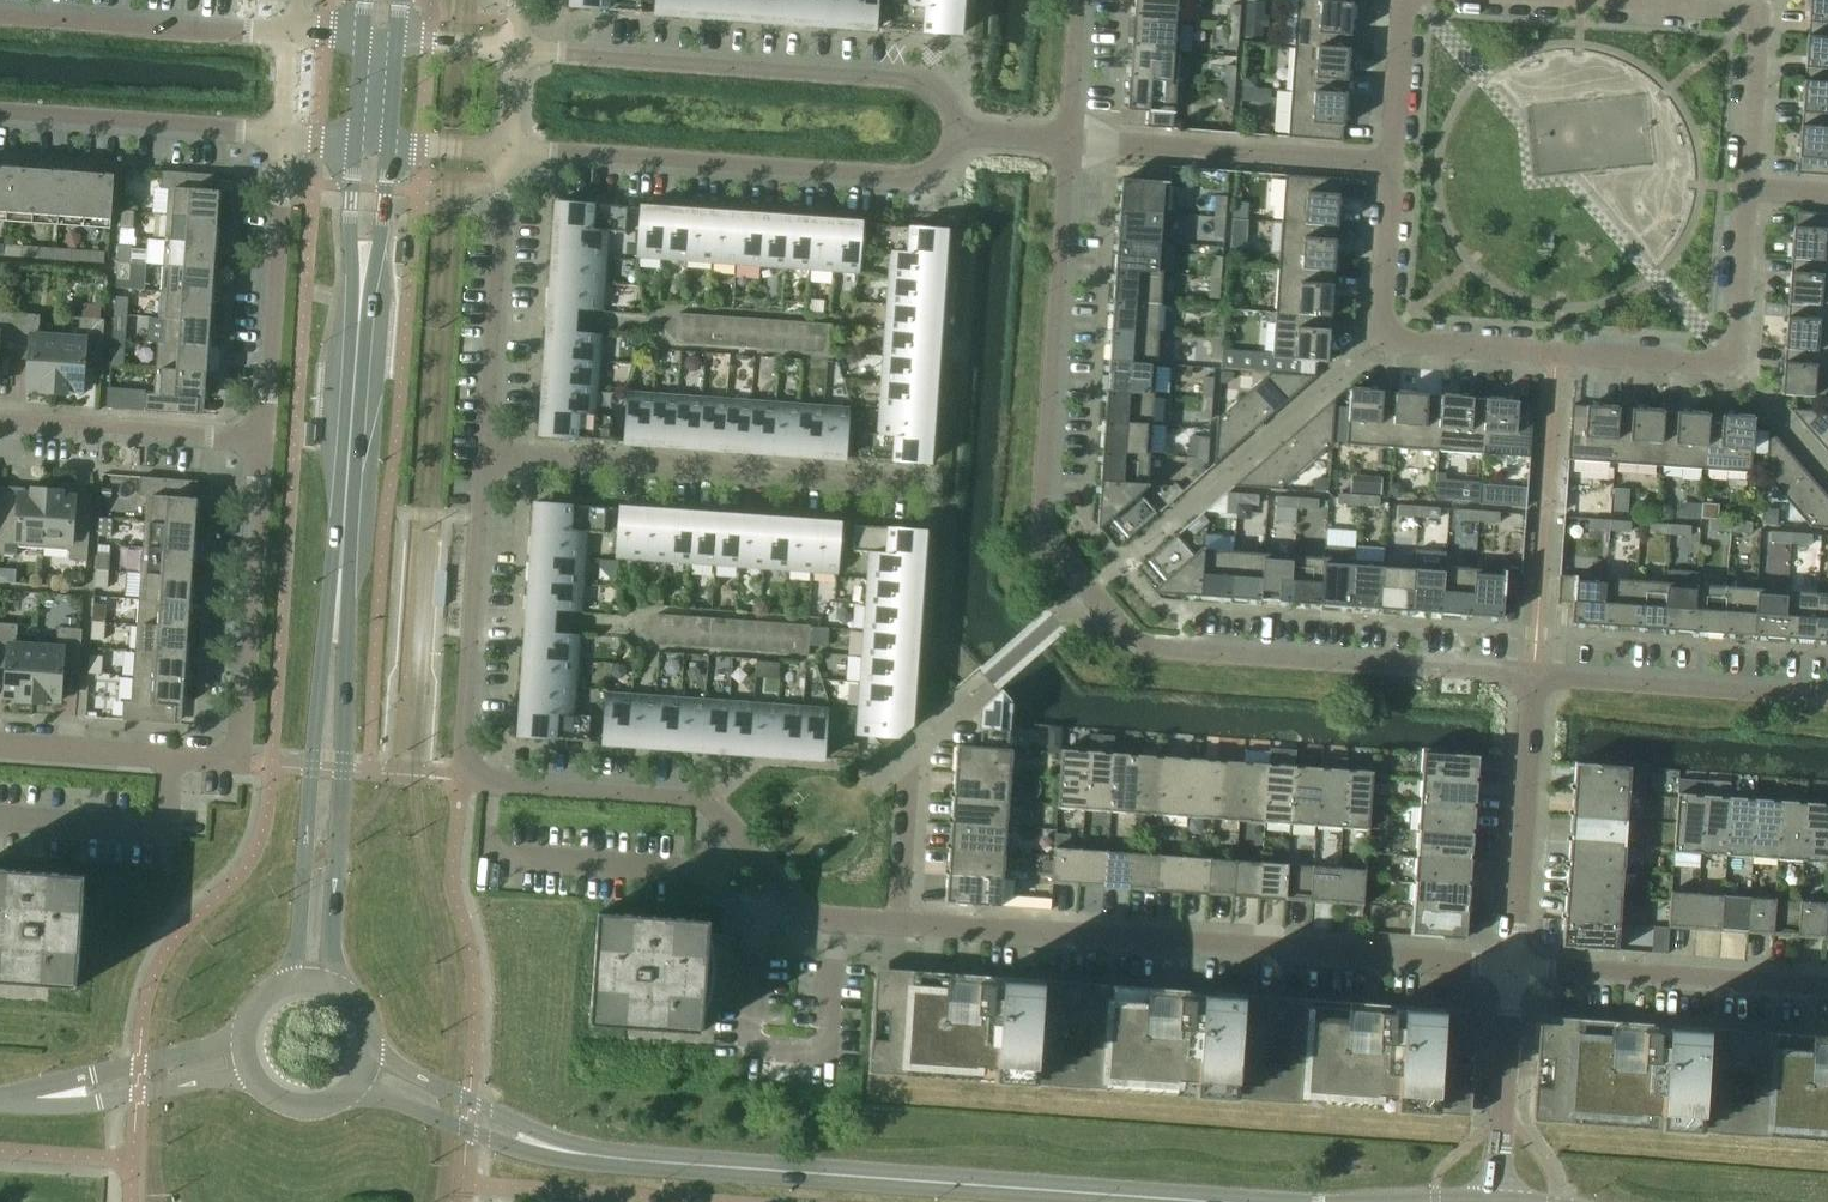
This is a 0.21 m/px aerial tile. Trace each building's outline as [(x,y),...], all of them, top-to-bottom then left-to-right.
[(571,7),(599,10),(599,12),(600,12),(600,10),(649,13),(649,12),(642,11),(643,0),(572,0),(571,7)] [(681,0),(656,0),(655,13),(656,13),(656,16),(656,13),(680,15),(681,0)] [(706,0),(681,0),(680,15),(680,18),(681,18),(681,15),(705,17),(706,0)] [(730,0),(706,0),(705,17),(704,20),(705,20),(705,17),(729,19),(730,0)] [(755,0),(730,0),(729,19),(729,22),(730,19),(753,20),(755,0)] [(779,0),(755,0),(753,20),(753,23),(754,23),(754,20),(778,22),(779,0)] [(804,0),(779,0),(778,22),(777,25),(778,25),(778,22),(802,24),(804,0)] [(828,0),(804,0),(802,24),(802,27),(803,24),(826,26),(828,0)] [(851,27),(853,0),(828,0),(826,26),(826,29),(827,29),(827,26),(851,27),(851,30),(851,27)] [(851,27),(876,29),(878,0),(853,0),(851,27)] [(909,4),(961,8),(962,0),(909,0),(909,4)] [(1182,0),(1135,0),(1134,19),(1181,22),(1182,0)] [(1827,38),(1827,0),(1809,0),(1807,37),(1827,38)] [(1349,50),(1352,5),(1297,1),(1294,46),(1349,50)] [(1247,2),(1245,38),(1261,39),(1261,27),(1266,27),(1267,17),(1262,16),(1263,3),(1247,2)] [(961,8),(909,4),(909,6),(891,4),(889,29),(882,28),(882,30),(931,33),(931,36),(932,33),(959,35),(961,8)] [(1228,26),(1238,26),(1240,6),(1230,5),(1228,26)] [(1181,22),(1134,19),(1132,19),(1132,20),(1134,20),(1132,49),(1178,53),(1181,22)] [(1237,47),(1238,26),(1228,26),(1227,46),(1237,47)] [(1807,37),(1803,82),(1827,84),(1827,38),(1807,37)] [(1346,95),(1349,50),(1294,46),(1291,91),(1346,95)] [(1176,83),(1178,53),(1132,49),(1130,49),(1130,50),(1132,50),(1129,79),(1128,79),(1176,83)] [(1224,86),(1234,87),(1236,66),(1226,65),(1224,86)] [(1243,74),(1243,86),(1255,87),(1255,81),(1249,74),(1243,74)] [(1173,129),(1176,83),(1128,79),(1128,80),(1129,80),(1127,111),(1148,112),(1147,126),(1145,126),(1145,127),(1173,129)] [(1803,82),(1800,127),(1827,129),(1827,84),(1803,82)] [(1233,107),(1234,87),(1224,86),(1223,107),(1233,107)] [(1242,88),(1242,100),(1254,101),(1255,88),(1242,88)] [(1343,141),(1346,95),(1291,91),(1288,137),(1343,141)] [(1800,127),(1797,173),(1827,176),(1827,129),(1800,127)] [(1118,210),(1167,214),(1170,167),(1142,165),(1141,167),(1144,167),(1143,180),(1122,179),(1120,210),(1118,209),(1118,210)] [(0,167),(0,212),(7,212),(10,168),(0,167)] [(58,216),(62,171),(36,169),(10,168),(7,212),(33,214),(58,216)] [(114,175),(87,173),(62,171),(58,216),(84,218),(111,219),(114,175)] [(167,214),(217,218),(219,191),(213,190),(214,175),(162,171),(161,188),(169,189),(167,214)] [(1337,226),(1340,179),(1285,175),(1282,222),(1337,226)] [(125,195),(124,209),(137,209),(138,202),(133,196),(125,195)] [(1214,217),(1224,218),(1226,197),(1216,196),(1214,217)] [(586,201),(585,204),(558,202),(556,229),(626,234),(628,208),(635,209),(635,207),(586,204),(586,201)] [(1233,202),(1233,216),(1245,217),(1246,203),(1233,202)] [(663,259),(666,209),(643,208),(643,205),(642,205),(642,208),(641,207),(637,257),(663,259)] [(687,261),(691,211),(667,209),(667,207),(667,206),(666,209),(663,259),(687,261)] [(711,263),(715,213),(691,211),(691,208),(691,211),(687,261),(711,263)] [(736,264),(739,215),(716,213),(716,210),(715,210),(715,213),(711,263),(736,264)] [(1164,244),(1167,214),(1118,210),(1120,210),(1118,240),(1116,240),(1118,240),(1164,244)] [(133,229),(134,212),(122,211),(121,228),(133,229)] [(760,266),(764,216),(740,215),(740,212),(739,215),(736,264),(760,266)] [(1827,261),(1827,214),(1794,212),(1791,258),(1827,261)] [(785,268),(788,218),(764,216),(765,213),(764,213),(764,216),(760,266),(785,268)] [(216,244),(217,218),(167,214),(165,240),(216,244)] [(789,215),(788,215),(788,218),(785,268),(809,270),(813,220),(789,218),(789,215)] [(833,271),(837,222),(813,220),(813,217),(813,220),(809,270),(833,271)] [(1223,238),(1224,218),(1214,217),(1213,238),(1223,238)] [(837,222),(833,271),(859,273),(862,223),(837,222),(838,219),(837,219),(837,222)] [(1333,271),(1337,226),(1282,222),(1278,267),(1333,271)] [(874,251),(891,253),(944,256),(946,229),(868,224),(868,225),(875,226),(874,251)] [(626,234),(556,229),(553,229),(556,229),(554,254),(607,258),(609,232),(626,234)] [(214,269),(216,244),(165,240),(163,266),(214,269)] [(1162,274),(1164,244),(1118,240),(1116,270),(1114,270),(1162,274)] [(4,245),(4,256),(21,257),(22,246),(4,245)] [(118,262),(130,263),(132,246),(119,245),(118,262)] [(22,246),(21,257),(38,259),(39,248),(22,246)] [(39,248),(38,259),(55,260),(56,249),(39,248)] [(56,249),(55,260),(69,261),(70,250),(56,249)] [(70,250),(69,261),(86,262),(87,251),(70,250)] [(87,251),(86,262),(104,263),(104,252),(87,251)] [(947,257),(944,256),(891,253),(889,278),(942,282),(944,257),(947,257)] [(605,284),(607,258),(554,254),(554,255),(551,254),(551,255),(554,255),(552,280),(605,284)] [(1210,277),(1220,278),(1222,257),(1212,257),(1210,277)] [(1791,258),(1787,303),(1827,306),(1827,261),(1791,258)] [(129,281),(130,263),(118,262),(117,280),(129,281)] [(212,295),(214,269),(163,266),(161,292),(212,295)] [(1330,316),(1333,271),(1278,267),(1275,312),(1330,316)] [(1160,304),(1162,274),(1114,270),(1116,271),(1114,300),(1112,300),(1113,301),(1160,304)] [(1219,299),(1220,278),(1210,277),(1209,298),(1219,299)] [(945,282),(942,282),(889,278),(887,304),(940,308),(942,283),(945,283),(945,282)] [(602,313),(603,314),(605,284),(552,280),(549,280),(549,281),(552,281),(549,319),(576,321),(577,309),(602,311),(602,313)] [(210,321),(212,295),(161,292),(159,317),(210,321)] [(114,314),(127,315),(128,298),(116,297),(114,314)] [(1158,334),(1160,304),(1113,301),(1111,330),(1110,330),(1111,331),(1158,334)] [(1787,303),(1784,349),(1827,352),(1827,306),(1787,303)] [(943,308),(940,308),(887,304),(885,330),(938,334),(940,309),(943,309),(943,308)] [(16,313),(0,312),(0,346),(14,347),(16,313)] [(1327,363),(1330,316),(1275,312),(1272,358),(1325,362),(1325,363),(1327,363)] [(54,393),(58,336),(38,334),(40,315),(16,313),(14,347),(30,349),(27,388),(42,389),(42,392),(54,393)] [(682,328),(683,314),(678,313),(665,325),(664,327),(682,328)] [(126,332),(127,315),(114,314),(113,331),(126,332)] [(707,330),(708,315),(683,314),(682,328),(707,330)] [(731,332),(732,317),(708,315),(707,330),(731,332)] [(208,347),(210,321),(159,317),(159,319),(165,319),(163,343),(158,342),(158,343),(208,347)] [(755,334),(756,319),(732,317),(731,332),(755,334)] [(58,336),(54,393),(67,394),(67,391),(82,392),(85,353),(102,354),(104,320),(80,318),(78,337),(58,336)] [(1223,339),(1224,318),(1214,318),(1213,338),(1223,339)] [(600,361),(602,332),(601,332),(601,335),(575,333),(576,321),(549,319),(546,357),(544,357),(544,358),(546,358),(600,361)] [(780,335),(781,321),(756,319),(755,334),(780,335)] [(804,337),(805,322),(781,321),(780,335),(804,337)] [(831,339),(832,324),(805,322),(804,337),(831,339)] [(681,343),(682,328),(664,327),(664,330),(676,343),(681,343)] [(706,345),(707,330),(682,328),(681,343),(706,345)] [(730,347),(731,332),(707,330),(706,345),(730,347)] [(941,334),(938,334),(885,330),(883,356),(936,360),(938,334),(941,335),(941,334)] [(1156,364),(1158,334),(1111,331),(1109,360),(1107,360),(1107,361),(1109,361),(1156,364)] [(754,349),(755,334),(731,332),(730,347),(754,349)] [(779,350),(780,335),(755,334),(754,349),(779,350)] [(803,352),(804,337),(780,335),(779,350),(803,352)] [(830,354),(831,339),(804,337),(803,352),(830,354)] [(1222,359),(1223,339),(1213,338),(1212,359),(1222,359)] [(206,373),(208,347),(158,343),(156,369),(206,373)] [(111,366),(123,367),(124,349),(112,348),(111,366)] [(1784,349),(1781,395),(1782,395),(1827,398),(1827,352),(1784,349)] [(936,360),(883,356),(882,382),(934,385),(936,360),(939,360),(936,360)] [(598,387),(600,361),(546,358),(545,383),(542,383),(545,383),(598,387)] [(1154,395),(1156,364),(1109,361),(1107,391),(1105,391),(1107,391),(1154,395)] [(204,400),(206,373),(156,369),(154,394),(146,393),(145,410),(197,415),(198,399),(204,400)] [(1316,376),(1315,376),(1270,373),(1217,418),(1214,464),(1316,376)] [(1202,398),(1212,399),(1213,379),(1203,378),(1202,398)] [(937,386),(934,385),(882,382),(880,407),(933,411),(934,386),(937,386)] [(596,413),(598,387),(545,383),(543,409),(540,409),(543,409),(596,413)] [(1392,448),(1396,392),(1350,389),(1350,391),(1346,444),(1392,448)] [(1151,425),(1154,395),(1107,391),(1105,421),(1103,421),(1105,421),(1151,425)] [(1437,451),(1441,396),(1396,392),(1392,448),(1437,451)] [(649,444),(653,394),(628,393),(624,442),(649,444)] [(674,446),(677,396),(653,394),(649,444),(650,444),(649,447),(650,447),(650,444),(674,446)] [(698,448),(702,398),(677,396),(674,446),(674,449),(675,446),(698,448)] [(1483,454),(1486,399),(1441,396),(1437,451),(1483,454)] [(723,449),(726,399),(702,398),(698,448),(698,451),(699,451),(699,448),(723,449)] [(1210,420),(1212,399),(1202,398),(1200,419),(1210,420)] [(1279,490),(1332,444),(1335,398),(1233,486),(1279,490)] [(747,451),(751,401),(726,399),(723,449),(723,452),(723,449),(747,451)] [(1529,457),(1533,402),(1486,399),(1483,454),(1529,457)] [(771,453),(775,403),(751,401),(747,451),(747,454),(748,454),(748,451),(771,453)] [(796,455),(799,405),(775,403),(771,453),(771,456),(772,456),(772,453),(796,455)] [(820,456),(824,406),(799,405),(796,455),(796,457),(796,455),(820,456)] [(1614,463),(1617,408),(1571,405),(1567,460),(1614,463)] [(820,459),(821,459),(821,456),(846,458),(849,408),(824,406),(820,456),(820,459)] [(935,411),(933,411),(880,407),(878,433),(931,437),(933,412),(935,412),(935,411)] [(1659,466),(1663,411),(1617,408),(1614,463),(1659,466)] [(596,413),(543,409),(541,436),(569,438),(568,441),(569,441),(569,438),(618,442),(618,441),(611,440),(613,414),(596,413)] [(1794,410),(1790,410),(1790,409),(1790,410),(1827,454),(1827,413),(1794,410)] [(1704,469),(1708,414),(1663,411),(1659,466),(1704,469)] [(1708,414),(1704,469),(1750,473),(1754,419),(1754,418),(1708,414)] [(1149,455),(1151,425),(1105,421),(1103,451),(1101,451),(1103,451),(1103,452),(1149,455)] [(1768,429),(1765,475),(1810,527),(1827,529),(1827,498),(1768,429)] [(931,437),(878,433),(878,434),(861,433),(859,458),(852,457),(852,459),(900,462),(900,465),(901,465),(901,462),(929,464),(931,437)] [(1197,458),(1207,459),(1209,438),(1199,438),(1197,458)] [(1147,484),(1149,455),(1103,452),(1101,481),(1099,481),(1099,482),(1101,482),(1149,485),(1147,484)] [(1207,469),(1207,459),(1197,458),(1197,459),(1187,458),(1187,468),(1207,469)] [(145,522),(195,525),(197,499),(191,498),(192,481),(140,477),(139,496),(147,497),(145,522)] [(1149,486),(1149,485),(1101,482),(1097,531),(1111,519),(1127,538),(1125,540),(1126,541),(1160,512),(1159,510),(1157,512),(1141,493),(1149,486)] [(1167,505),(1183,491),(1176,483),(1160,497),(1167,505)] [(1390,488),(1390,493),(1393,497),(1399,497),(1402,494),(1403,488),(1399,484),(1394,484),(1390,488)] [(1437,486),(1436,498),(1450,499),(1451,487),(1437,486)] [(48,490),(33,489),(32,493),(19,492),(19,494),(4,493),(0,544),(0,555),(16,556),(17,547),(43,548),(48,490)] [(48,490),(43,548),(70,550),(69,560),(87,561),(92,499),(76,498),(76,496),(62,495),(63,491),(48,490)] [(1237,504),(1238,494),(1227,493),(1225,513),(1236,514),(1236,504),(1237,504)] [(1238,494),(1237,504),(1257,505),(1258,495),(1238,494)] [(1358,505),(1359,495),(1338,494),(1337,504),(1358,505)] [(1378,507),(1379,497),(1359,495),(1358,505),(1378,507)] [(1297,508),(1298,498),(1277,497),(1276,507),(1297,508)] [(1596,497),(1595,511),(1608,511),(1609,498),(1596,497)] [(1298,498),(1297,508),(1317,510),(1318,500),(1298,498)] [(565,504),(565,501),(564,501),(564,504),(536,502),(534,529),(604,534),(606,509),(613,509),(613,508),(565,504)] [(1686,504),(1685,518),(1700,519),(1700,505),(1686,504)] [(641,560),(645,510),(621,508),(621,506),(621,505),(620,508),(619,508),(616,558),(641,560)] [(1417,517),(1418,507),(1398,505),(1397,515),(1417,517)] [(666,562),(669,512),(645,510),(646,507),(645,507),(645,510),(641,560),(666,562)] [(1418,507),(1417,517),(1438,518),(1439,508),(1418,507)] [(670,509),(669,512),(666,562),(690,563),(694,514),(670,512),(670,509)] [(1761,509),(1761,523),(1775,524),(1775,517),(1769,509),(1761,509)] [(1478,521),(1478,511),(1458,510),(1457,520),(1478,521)] [(714,565),(718,515),(694,514),(694,511),(694,514),(690,563),(714,565)] [(1478,511),(1478,521),(1498,523),(1499,513),(1478,511)] [(739,567),(742,517),(719,515),(719,512),(718,512),(718,515),(714,565),(739,567)] [(1193,535),(1205,525),(1209,522),(1202,514),(1202,513),(1186,527),(1187,527),(1193,535)] [(763,569),(767,519),(743,517),(743,514),(742,517),(739,567),(763,569)] [(787,570),(791,520),(767,519),(768,516),(767,516),(767,519),(763,569),(787,570)] [(812,572),(815,522),(792,521),(792,518),(791,518),(791,520),(787,570),(812,572)] [(111,537),(112,519),(100,519),(99,536),(111,537)] [(815,522),(812,572),(838,574),(841,524),(816,522),(816,519),(816,522),(815,522)] [(1609,531),(1609,521),(1589,519),(1588,529),(1609,531)] [(1730,532),(1731,522),(1710,520),(1709,530),(1730,532)] [(1609,521),(1609,531),(1629,532),(1630,522),(1609,521)] [(194,551),(195,525),(145,522),(143,548),(194,551)] [(1750,533),(1751,527),(1751,523),(1731,522),(1730,532),(1750,533)] [(1669,535),(1670,525),(1649,523),(1648,533),(1669,535)] [(870,553),(922,557),(924,530),(896,528),(896,525),(896,528),(847,524),(847,526),(854,526),(852,552),(869,553),(870,553)] [(1670,525),(1669,535),(1690,536),(1690,526),(1670,525)] [(604,534),(534,529),(531,529),(531,530),(534,530),(532,555),(585,559),(587,533),(604,534)] [(1790,543),(1791,533),(1770,532),(1769,542),(1790,543)] [(1179,533),(1145,562),(1146,564),(1148,562),(1164,581),(1151,593),(1175,594),(1200,596),(1203,548),(1203,547),(1194,555),(1178,536),(1180,535),(1179,533)] [(1791,533),(1790,543),(1811,545),(1811,535),(1791,533)] [(1323,558),(1320,605),(1321,605),(1320,607),(1321,607),(1321,605),(1351,607),(1354,561),(1354,560),(1355,548),(1324,546),(1323,558)] [(192,577),(194,551),(143,548),(141,573),(192,577)] [(1200,596),(1200,598),(1200,596),(1230,598),(1233,552),(1204,550),(1203,548),(1200,596)] [(1411,611),(1411,613),(1411,611),(1441,614),(1444,567),(1445,553),(1415,550),(1414,565),(1411,611)] [(1230,598),(1230,600),(1230,598),(1260,601),(1263,554),(1233,552),(1230,598)] [(96,570),(108,571),(110,554),(97,553),(96,570)] [(922,557),(870,553),(869,553),(868,579),(920,583),(922,558),(925,558),(925,557),(922,557)] [(1260,601),(1260,602),(1260,601),(1290,603),(1293,556),(1263,554),(1260,601)] [(585,559),(532,555),(529,555),(532,556),(530,581),(584,585),(585,559)] [(1290,603),(1290,605),(1291,603),(1320,605),(1323,558),(1293,556),(1290,603)] [(1351,607),(1350,609),(1351,609),(1351,607),(1381,609),(1384,563),(1354,560),(1354,561),(1351,607)] [(1384,563),(1381,611),(1381,609),(1411,611),(1414,565),(1384,563)] [(1441,614),(1441,615),(1442,614),(1471,616),(1474,569),(1444,567),(1441,614)] [(1471,616),(1471,617),(1472,618),(1472,616),(1502,618),(1504,597),(1517,599),(1517,601),(1519,601),(1521,572),(1474,569),(1471,616)] [(107,588),(108,571),(96,570),(95,587),(107,588)] [(1666,583),(1662,631),(1662,629),(1692,631),(1692,633),(1696,585),(1697,573),(1666,571),(1666,583)] [(190,603),(192,577),(141,573),(139,599),(190,603)] [(1602,627),(1605,578),(1559,575),(1557,604),(1558,604),(1559,601),(1572,602),(1571,623),(1602,625),(1601,627),(1602,627)] [(1632,629),(1635,581),(1605,578),(1602,627),(1602,625),(1632,627),(1631,629),(1632,629)] [(923,583),(920,583),(868,579),(866,605),(919,609),(920,583),(923,584),(923,583)] [(584,585),(530,581),(528,581),(530,582),(528,620),(554,622),(555,610),(581,611),(580,614),(581,614),(584,585)] [(1662,631),(1666,583),(1635,581),(1632,629),(1632,627),(1662,629),(1662,631)] [(1722,635),(1726,587),(1696,585),(1692,633),(1693,631),(1722,633),(1722,635)] [(1753,636),(1756,589),(1726,587),(1722,635),(1723,633),(1752,636),(1752,638),(1753,638),(1753,636)] [(1783,640),(1786,591),(1756,589),(1753,636),(1783,638),(1782,640),(1783,640)] [(1813,642),(1817,593),(1786,591),(1783,640),(1783,638),(1813,640),(1813,642)] [(1817,593),(1813,642),(1813,640),(1827,641),(1827,594),(1817,593)] [(188,629),(190,603),(139,599),(137,625),(188,629)] [(92,622),(105,623),(106,605),(93,605),(92,622)] [(921,609),(919,609),(866,605),(864,631),(917,635),(918,609),(921,610),(921,609)] [(661,629),(662,615),(657,614),(643,626),(643,628),(661,629)] [(685,631),(686,616),(662,615),(661,629),(685,631)] [(710,633),(711,618),(686,616),(685,631),(710,633)] [(734,634),(735,620),(711,618),(710,633),(734,634)] [(525,658),(578,662),(580,633),(579,633),(579,636),(553,634),(554,622),(528,620),(525,658),(522,658),(525,658)] [(758,636),(759,621),(735,620),(734,634),(758,636)] [(783,638),(784,623),(759,621),(758,636),(783,638)] [(104,640),(105,623),(92,622),(91,639),(104,640)] [(36,645),(16,644),(18,625),(0,623),(0,657),(8,657),(5,697),(20,698),(20,701),(32,702),(36,645)] [(809,640),(811,625),(784,623),(783,638),(809,640)] [(186,654),(188,629),(137,625),(135,651),(186,654)] [(36,645),(32,702),(45,703),(45,700),(60,701),(63,662),(80,663),(82,629),(58,627),(56,647),(36,645)] [(660,644),(661,629),(643,628),(643,630),(655,644),(660,644)] [(684,646),(685,631),(661,629),(660,644),(684,646)] [(708,647),(710,633),(685,631),(684,646),(708,647)] [(920,635),(917,635),(864,631),(862,657),(915,660),(917,635),(920,635)] [(733,649),(734,634),(710,633),(708,647),(733,649)] [(757,651),(758,636),(734,634),(733,649),(757,651)] [(782,653),(783,638),(758,636),(757,651),(782,653)] [(808,654),(809,640),(783,638),(782,653),(808,654)] [(184,680),(186,654),(135,651),(134,677),(184,680)] [(89,673),(101,674),(102,657),(90,656),(89,673)] [(918,661),(915,660),(862,657),(860,682),(913,686),(915,661),(918,661)] [(576,688),(578,662),(525,658),(523,684),(520,683),(520,684),(523,684),(576,688)] [(182,707),(184,680),(134,677),(132,702),(124,701),(123,720),(175,724),(176,707),(182,707)] [(858,708),(911,712),(913,687),(916,687),(916,686),(913,686),(860,682),(858,708)] [(574,714),(576,688),(523,684),(521,709),(518,709),(518,710),(521,710),(574,714)] [(982,725),(980,747),(980,748),(1008,750),(1008,749),(1010,721),(1015,721),(1016,705),(1011,704),(1011,701),(1002,690),(980,709),(979,724),(982,725)] [(628,745),(632,695),(606,693),(603,743),(604,743),(604,746),(604,743),(628,745)] [(652,747),(656,697),(632,695),(628,745),(628,748),(629,745),(652,747)] [(677,748),(680,698),(656,697),(652,747),(652,749),(653,750),(653,747),(677,748)] [(677,748),(701,750),(705,700),(680,698),(677,748),(677,751),(677,748)] [(725,752),(729,702),(705,700),(701,750),(701,753),(702,750),(725,752)] [(750,754),(753,704),(729,702),(725,752),(725,755),(726,755),(726,752),(750,754)] [(774,755),(778,705),(753,704),(750,754),(750,756),(751,754),(774,755)] [(775,755),(799,757),(802,707),(778,705),(774,755),(774,758),(775,758),(775,755)] [(798,760),(799,760),(799,757),(824,759),(828,709),(802,707),(799,757),(798,760)] [(914,713),(914,712),(911,712),(858,708),(857,735),(872,736),(884,749),(910,726),(911,713),(914,713)] [(592,715),(574,714),(521,710),(519,737),(547,739),(547,742),(548,742),(548,739),(597,743),(597,741),(590,741),(592,715)] [(856,761),(858,743),(832,741),(830,759),(856,761)] [(980,748),(980,747),(958,746),(956,772),(1010,776),(1011,768),(1012,768),(1013,752),(1012,752),(1012,749),(1008,749),(1008,750),(980,748)] [(1421,779),(1475,783),(1477,756),(1445,754),(1445,750),(1421,748),(1421,752),(1419,771),(1422,772),(1421,779)] [(1084,810),(1088,751),(1086,751),(1086,753),(1078,752),(1078,751),(1061,750),(1057,808),(1084,810)] [(1109,811),(1113,753),(1111,753),(1111,754),(1104,754),(1104,753),(1088,751),(1084,810),(1109,811)] [(1135,813),(1139,755),(1138,755),(1138,756),(1129,756),(1129,754),(1113,753),(1109,811),(1135,813)] [(1161,815),(1165,757),(1164,757),(1163,758),(1155,758),(1155,756),(1139,755),(1135,813),(1161,815)] [(1187,817),(1191,759),(1189,759),(1189,760),(1181,759),(1181,758),(1165,757),(1161,815),(1187,817)] [(1213,819),(1217,761),(1215,761),(1215,762),(1207,761),(1207,760),(1191,759),(1187,817),(1213,819)] [(1238,821),(1243,763),(1227,761),(1227,763),(1218,762),(1218,761),(1217,761),(1213,819),(1238,821)] [(1628,794),(1629,786),(1631,786),(1633,767),(1633,763),(1608,761),(1608,766),(1576,764),(1574,790),(1628,794)] [(1264,823),(1268,764),(1252,763),(1252,765),(1244,764),(1244,763),(1243,763),(1238,821),(1264,823)] [(1290,824),(1294,766),(1278,765),(1278,766),(1270,766),(1270,765),(1268,764),(1264,823),(1290,824)] [(1316,826),(1320,768),(1304,767),(1304,768),(1296,768),(1296,766),(1294,766),(1290,824),(1316,826)] [(1342,828),(1346,770),(1330,769),(1330,770),(1322,770),(1322,768),(1320,768),(1316,826),(1342,828)] [(1368,830),(1373,772),(1356,771),(1356,772),(1347,771),(1348,770),(1346,770),(1342,828),(1368,830)] [(1010,776),(956,772),(954,798),(1008,802),(1009,793),(1010,793),(1011,778),(1010,778),(1010,776)] [(1473,809),(1475,783),(1421,779),(1421,781),(1420,781),(1419,797),(1420,797),(1419,805),(1473,809)] [(1628,796),(1628,794),(1574,790),(1572,816),(1626,820),(1627,812),(1628,812),(1629,796),(1628,796)] [(1700,854),(1704,796),(1702,796),(1702,797),(1694,796),(1694,795),(1677,794),(1673,852),(1700,854)] [(1725,856),(1729,797),(1727,797),(1727,798),(1720,798),(1720,797),(1704,796),(1700,854),(1725,856)] [(1751,857),(1755,799),(1754,799),(1754,801),(1746,800),(1745,799),(1729,797),(1725,856),(1751,857)] [(1008,802),(954,798),(952,824),(1006,828),(1007,819),(1008,819),(1009,803),(1008,803),(1008,802)] [(1777,859),(1781,801),(1780,801),(1779,802),(1771,802),(1771,800),(1755,799),(1751,857),(1777,859)] [(1803,861),(1807,803),(1805,803),(1805,804),(1797,804),(1797,802),(1781,801),(1777,859),(1803,861)] [(1823,805),(1823,804),(1807,803),(1803,861),(1827,863),(1827,806),(1823,805)] [(187,804),(186,819),(199,820),(200,805),(187,804)] [(1471,835),(1473,809),(1419,805),(1419,807),(1418,807),(1417,823),(1418,823),(1418,831),(1471,835)] [(1626,822),(1626,820),(1572,816),(1570,842),(1624,846),(1625,837),(1626,838),(1627,822),(1626,822)] [(950,850),(1004,854),(1005,845),(1006,845),(1008,829),(1006,829),(1006,828),(952,824),(950,850)] [(1470,861),(1471,835),(1418,831),(1417,833),(1416,833),(1415,848),(1416,849),(1416,857),(1470,861)] [(1624,847),(1624,846),(1570,842),(1569,868),(1623,872),(1623,863),(1624,863),(1626,848),(1624,847)] [(1078,886),(1081,848),(1080,848),(1080,849),(1056,847),(1056,846),(1054,846),(1052,881),(1052,884),(1053,884),(1053,881),(1078,882),(1077,886),(1078,886)] [(1104,887),(1106,850),(1106,851),(1081,849),(1081,848),(1078,886),(1079,886),(1079,882),(1103,884),(1103,887),(1104,887)] [(1003,879),(1003,871),(1005,871),(1006,855),(1004,855),(1004,854),(950,850),(949,875),(1003,879)] [(1130,889),(1132,852),(1132,851),(1132,853),(1107,851),(1107,850),(1106,850),(1104,887),(1105,887),(1105,884),(1129,886),(1129,889),(1130,889)] [(1156,891),(1158,853),(1157,853),(1157,855),(1133,853),(1133,852),(1132,852),(1130,889),(1131,886),(1155,888),(1155,891),(1156,891)] [(1181,893),(1184,855),(1183,855),(1183,856),(1159,855),(1159,853),(1158,853),(1156,891),(1156,888),(1181,890),(1181,893)] [(1207,895),(1210,857),(1209,857),(1209,858),(1185,856),(1185,855),(1184,855),(1181,893),(1182,893),(1182,890),(1207,892),(1206,895),(1207,895)] [(1233,897),(1236,859),(1235,859),(1235,860),(1210,858),(1210,857),(1207,895),(1208,895),(1208,892),(1232,893),(1232,897),(1233,897)] [(1468,886),(1470,861),(1416,857),(1416,859),(1414,858),(1413,874),(1414,874),(1414,883),(1468,886)] [(1259,898),(1262,861),(1261,861),(1261,862),(1236,860),(1236,859),(1233,897),(1234,897),(1234,894),(1258,895),(1258,898),(1259,898)] [(1285,900),(1287,863),(1286,862),(1286,864),(1262,862),(1262,861),(1259,898),(1260,898),(1260,895),(1284,897),(1284,900),(1285,900)] [(1310,902),(1313,864),(1312,864),(1312,866),(1288,864),(1288,863),(1287,863),(1285,900),(1286,897),(1310,899),(1310,902)] [(1336,904),(1339,866),(1338,866),(1338,867),(1314,866),(1314,864),(1313,864),(1310,902),(1311,902),(1311,899),(1336,901),(1335,904),(1336,904)] [(1363,903),(1366,868),(1364,868),(1364,869),(1339,867),(1340,866),(1339,866),(1336,904),(1337,904),(1337,901),(1362,903),(1361,906),(1363,906),(1363,903)] [(1622,873),(1623,872),(1569,868),(1567,893),(1621,898),(1621,889),(1623,889),(1624,873),(1622,873)] [(85,876),(0,869),(0,982),(48,985),(78,987),(85,876)] [(1003,879),(949,875),(947,902),(972,904),(1001,906),(1001,897),(1003,897),(1004,881),(1003,881),(1003,879)] [(1466,912),(1468,886),(1414,883),(1414,884),(1412,884),(1411,900),(1413,900),(1412,909),(1466,912)] [(1694,930),(1697,892),(1696,892),(1696,893),(1672,891),(1672,890),(1670,890),(1668,925),(1668,928),(1669,928),(1670,925),(1694,926),(1694,930)] [(1720,932),(1723,894),(1722,894),(1722,895),(1698,893),(1698,892),(1697,892),(1694,930),(1695,930),(1695,927),(1720,928),(1720,931),(1720,932)] [(1621,899),(1621,898),(1567,893),(1565,919),(1619,923),(1619,915),(1621,915),(1622,899),(1621,899)] [(1746,933),(1749,896),(1748,896),(1748,897),(1724,895),(1724,894),(1723,894),(1720,932),(1721,932),(1721,928),(1746,930),(1745,933),(1746,933)] [(1772,935),(1775,897),(1774,897),(1774,899),(1749,897),(1749,896),(1746,933),(1747,933),(1747,930),(1771,932),(1771,935),(1772,935)] [(1798,937),(1800,899),(1800,900),(1775,899),(1775,897),(1772,935),(1773,935),(1773,932),(1797,934),(1797,937),(1798,937)] [(1037,899),(1036,909),(1049,910),(1050,910),(1051,900),(1037,899)] [(1824,939),(1826,901),(1825,901),(1825,902),(1801,901),(1801,899),(1800,899),(1798,937),(1799,934),(1823,936),(1823,939),(1824,939)] [(1464,939),(1466,912),(1412,909),(1412,910),(1410,910),(1409,926),(1411,926),(1410,935),(1439,937),(1464,939)] [(702,1032),(703,1017),(710,920),(598,912),(590,1024),(702,1032)] [(1619,925),(1619,923),(1565,919),(1563,946),(1588,948),(1617,950),(1618,941),(1619,941),(1620,925),(1619,925)] [(1470,1109),(1477,1019),(1478,1011),(876,968),(876,976),(870,1066),(869,1073),(1470,1117),(1470,1109)] [(1540,1016),(1539,1024),(1532,1121),(1827,1142),(1827,1037),(1540,1016)]
